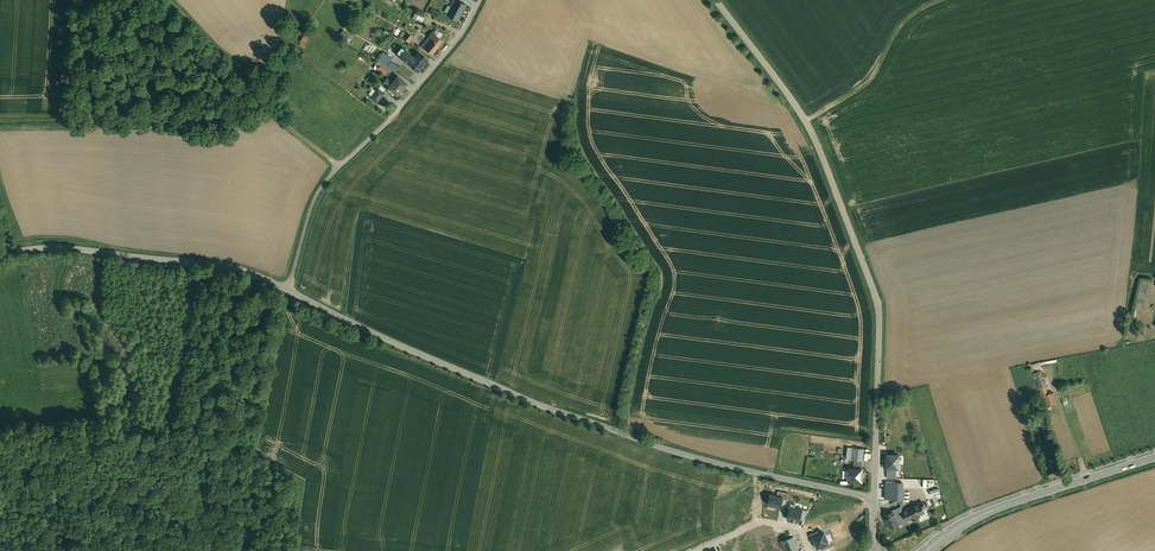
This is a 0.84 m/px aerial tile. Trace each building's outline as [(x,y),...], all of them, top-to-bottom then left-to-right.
[(457,0),(455,0),(451,7),(452,7),(448,15),(458,21),(466,5),(457,0)] [(438,17),(440,14),(433,9),(430,13),(438,17)] [(425,16),(419,13),(416,20),(422,22),(425,16)] [(340,37),(347,41),(352,33),(344,29),(340,37)] [(413,37),(407,32),(403,38),(408,42),(413,37)] [(443,40),(433,32),(429,37),(422,45),(432,54),(443,40)] [(307,34),(299,44),(304,48),(312,38),(307,34)] [(392,48),(400,53),(403,48),(401,47),(403,44),(397,41),(392,48)] [(419,52),(414,57),(406,50),(401,56),(418,71),(427,59),(419,52)] [(400,66),(391,61),(387,67),(396,72),(400,66)] [(394,72),(377,62),(374,68),(378,71),(379,70),(391,77),(394,72)] [(398,76),(393,82),(387,77),(383,82),(388,87),(397,95),(407,83),(398,76)] [(381,90),(375,86),(371,92),(377,96),(381,90)] [(1143,307),(1148,279),(1137,277),(1130,316),(1133,316),(1135,305),(1143,307)] [(1053,392),(1043,395),(1047,406),(1057,403),(1053,392)] [(1055,441),(1048,443),(1051,449),(1057,447),(1055,441)] [(863,448),(849,447),(848,459),(862,460),(863,448)] [(1049,458),(1045,459),(1048,467),(1047,467),(1051,477),(1062,473),(1059,463),(1057,464),(1055,456),(1054,456),(1049,458)] [(897,460),(887,460),(886,472),(893,472),(897,472),(905,472),(905,468),(897,467),(897,460)] [(862,469),(850,468),(849,474),(849,475),(849,481),(862,481),(862,469)] [(893,481),(886,481),(885,498),(898,499),(899,482),(893,481)] [(768,504),(782,507),(784,497),(770,494),(768,504)] [(920,503),(903,510),(907,519),(924,512),(920,503)] [(786,518),(800,521),(801,519),(803,509),(803,508),(789,506),(786,518)] [(896,512),(894,512),(894,511),(885,515),(888,521),(887,522),(889,527),(899,523),(899,522),(906,519),(906,520),(907,519),(903,510),(901,506),(895,509),(896,512)] [(815,543),(818,549),(830,543),(825,531),(820,533),(819,531),(811,534),(815,544),(815,543)] [(800,550),(794,535),(780,542),(782,547),(780,548),(781,550),(796,550),(800,550)]
